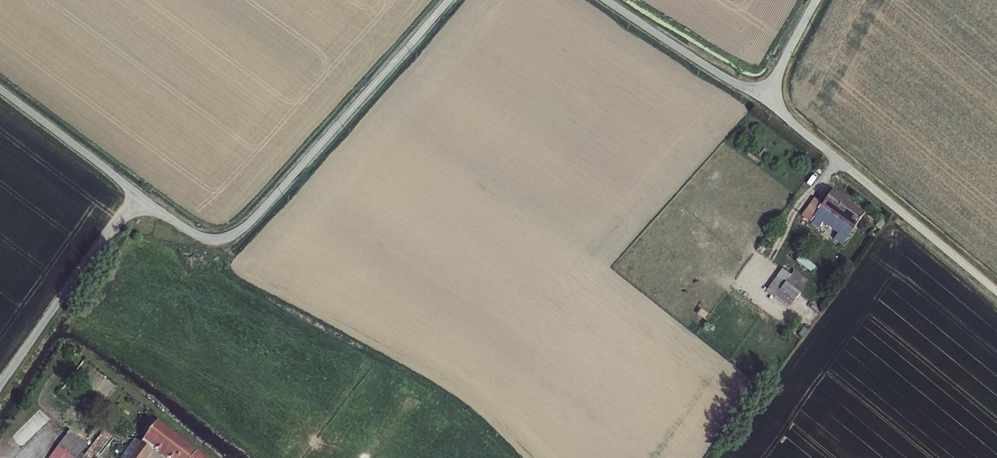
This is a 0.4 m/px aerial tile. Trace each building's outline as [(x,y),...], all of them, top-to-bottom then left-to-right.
[(799,212),(807,218),(816,225),(821,219),(835,230),(831,236),(840,243),(863,212),(829,188),(819,201),(811,196),(799,212)] [(798,256),(795,261),(811,271),(814,266),(798,256)] [(807,280),(792,270),(789,274),(780,268),(763,292),(787,309),(807,280)] [(110,403),(118,389),(105,381),(97,395),(110,403)] [(46,406),(19,435),(31,447),(58,418),(46,406)] [(150,415),(140,430),(149,438),(142,448),(135,457),(158,457),(161,455),(164,457),(206,457),(150,415)] [(108,429),(105,433),(116,441),(118,438),(108,429)] [(116,441),(105,433),(86,457),(103,457),(116,441)] [(89,448),(72,434),(53,457),(81,457),(89,448)] [(135,457),(142,448),(136,444),(130,452),(135,457)]
